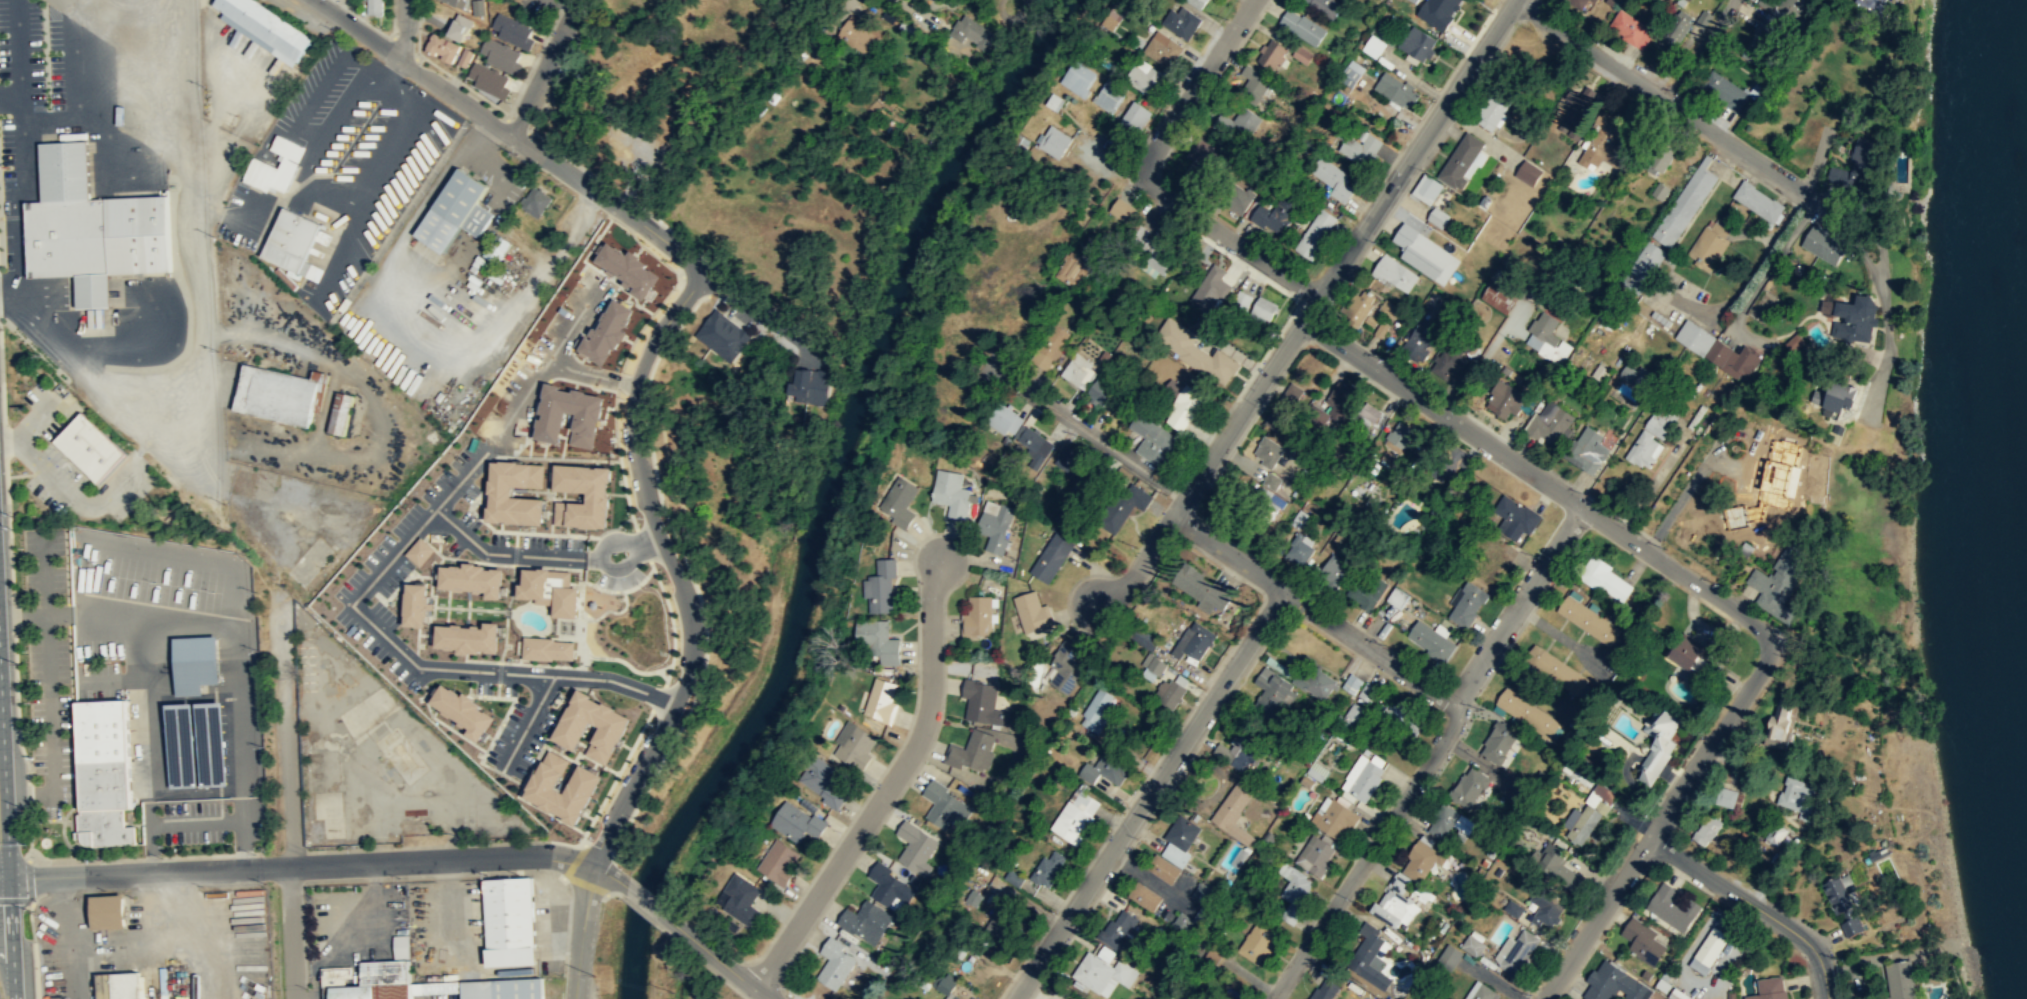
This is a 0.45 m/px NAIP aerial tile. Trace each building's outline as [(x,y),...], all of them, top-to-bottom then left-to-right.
[(214,5),(217,0),(254,0),(271,11),(312,39),(293,67),(221,18),(225,12),(214,5)] [(382,0),(366,0),(366,16),(382,16),(382,0)] [(473,15),(472,0),(484,0),(485,14),(473,15)] [(1207,0),(1184,0),(1201,10),(1207,0)] [(1340,2),(1336,0),(1298,0),(1332,17),(1340,2)] [(1460,0),(1425,0),(1416,13),(1440,29),(1460,0)] [(1581,13),(1590,0),(1562,0),(1581,13)] [(1757,4),(1796,28),(1813,0),(1782,0),(1781,1),(1779,0),(1759,0),(1757,4)] [(1854,6),(1881,16),(1887,0),(1856,0),(1854,6)] [(1187,40),(1200,19),(1173,3),(1160,24),(1187,40)] [(1315,46),(1325,29),(1287,7),(1277,25),(1315,46)] [(1608,28),(1640,49),(1653,30),(1621,8),(1608,28)] [(1713,15),(1704,8),(1695,22),(1705,28),(1713,15)] [(1675,48),(1693,18),(1679,9),(1660,38),(1675,48)] [(536,38),(530,50),(498,35),(500,30),(491,26),(499,10),(533,27),(530,35),(536,38)] [(462,41),(446,34),(458,12),(474,19),(468,32),(467,32),(462,41)] [(991,33),(960,14),(948,35),(979,53),(991,33)] [(866,54),(879,31),(849,15),(837,37),(866,54)] [(1761,67),(1781,28),(1762,18),(1742,57),(1761,67)] [(1437,38),(1413,24),(1403,41),(1401,40),(1397,45),(1423,60),(1437,38)] [(1142,52),(1169,68),(1183,46),(1155,29),(1142,52)] [(452,62),(461,44),(434,31),(426,49),(436,54),(437,51),(443,53),(442,57),(452,62)] [(1386,42),(1372,33),(1362,48),(1376,57),(1386,42)] [(517,75),(522,64),(516,61),(520,52),(511,48),(511,46),(504,42),(503,44),(486,36),(479,51),(488,55),(485,60),(517,75)] [(1272,73),(1288,50),(1270,38),(1254,60),(1272,73)] [(1292,55),(1304,62),(1310,52),(1298,45),(1292,55)] [(467,67),(475,51),(466,47),(458,63),(467,67)] [(1124,80),(1148,96),(1162,73),(1138,58),(1124,80)] [(1058,80),(1080,98),(1098,77),(1076,59),(1058,80)] [(1350,88),(1364,68),(1350,59),(1337,79),(1350,88)] [(505,99),(510,88),(504,86),(508,76),(498,72),(499,70),(492,67),(492,69),(475,61),(468,76),(476,80),(474,85),(500,98),(501,98),(505,99)] [(1260,100),(1272,83),(1246,64),(1238,75),(1246,81),(1242,88),(1260,100)] [(1751,95),(1713,69),(1700,87),(1738,113),(1751,95)] [(1373,87),(1402,106),(1404,104),(1410,108),(1420,93),(1385,70),(1373,87)] [(1125,90),(1106,78),(1091,101),(1110,113),(1125,90)] [(1579,94),(1564,89),(1559,104),(1566,107),(1559,125),(1581,133),(1593,99),(1590,98),(1594,89),(1582,85),(1579,94)] [(1495,132),(1511,103),(1491,92),(1474,121),(1495,132)] [(1152,112),(1132,99),(1119,119),(1139,132),(1152,112)] [(1214,123),(1236,146),(1260,122),(1246,108),(1232,122),(1224,114),(1214,123)] [(1576,161),(1593,171),(1599,159),(1615,167),(1625,149),(1614,143),(1625,122),(1604,111),(1576,161)] [(1073,138),(1047,123),(1034,145),(1060,160),(1073,138)] [(1461,191),(1489,144),(1465,130),(1437,177),(1461,191)] [(1383,141),(1369,131),(1361,143),(1348,133),(1338,149),(1367,166),(1383,141)] [(39,142),(87,140),(89,198),(168,194),(170,270),(29,277),(25,201),(42,200),(39,142)] [(1180,172),(1201,184),(1219,153),(1198,141),(1180,172)] [(1644,167),(1660,176),(1674,150),(1658,141),(1644,167)] [(1826,181),(1862,191),(1874,147),(1857,142),(1850,171),(1830,166),(1826,181)] [(1716,175),(1706,169),(1713,158),(1704,153),(1652,237),(1672,249),(1716,175)] [(252,156),(242,181),(267,192),(278,168),(252,156)] [(1309,173),(1332,185),(1327,195),(1344,203),(1352,188),(1345,184),(1350,173),(1318,156),(1309,173)] [(1531,187),(1542,171),(1524,159),(1513,175),(1531,187)] [(459,165),(413,234),(442,253),(461,225),(478,235),(492,213),(477,203),(489,184),(459,165)] [(1429,205),(1442,185),(1424,172),(1411,192),(1429,205)] [(1219,199),(1237,215),(1255,196),(1236,179),(1219,199)] [(1776,225),(1786,205),(1741,180),(1731,200),(1776,225)] [(1649,195),(1660,200),(1667,187),(1656,182),(1649,195)] [(518,205),(537,219),(551,199),(533,185),(518,205)] [(1271,210),(1257,203),(1249,221),(1282,237),(1298,203),(1279,194),(1271,210)] [(1133,208),(1118,198),(1108,211),(1123,222),(1133,208)] [(1426,219),(1442,228),(1449,214),(1433,206),(1426,219)] [(284,207),(261,257),(298,274),(321,224),(284,207)] [(1338,218),(1319,207),(1294,250),(1312,261),(1338,218)] [(1395,256),(1443,285),(1460,257),(1402,223),(1391,241),(1401,247),(1395,256)] [(1834,267),(1847,243),(1812,224),(1799,247),(1834,267)] [(1684,256),(1707,272),(1728,241),(1705,225),(1684,256)] [(1138,264),(1161,280),(1179,254),(1139,227),(1128,243),(1144,254),(1138,264)] [(511,246),(502,235),(472,260),(481,270),(511,246)] [(1624,274),(1642,286),(1666,252),(1648,239),(1624,274)] [(1073,260),(1076,255),(1066,249),(1053,274),(1077,287),(1087,268),(1073,260)] [(1417,276),(1383,254),(1372,271),(1406,293),(1417,276)] [(1222,300),(1229,284),(1219,279),(1223,269),(1208,262),(1192,299),(1210,307),(1214,297),(1222,300)] [(1506,314),(1517,295),(1491,280),(1480,299),(1506,314)] [(1377,340),(1389,326),(1379,319),(1385,311),(1356,289),(1340,310),(1377,340)] [(1232,304),(1245,310),(1252,295),(1238,290),(1232,304)] [(1268,324),(1278,304),(1258,295),(1249,315),(1268,324)] [(1834,318),(1847,319),(1845,334),(1872,337),(1876,297),(1856,295),(1855,304),(1835,302),(1834,318)] [(751,333),(713,307),(693,337),(730,363),(751,333)] [(1573,346),(1551,333),(1559,321),(1542,310),(1522,343),(1561,366),(1573,346)] [(1400,351),(1418,362),(1440,327),(1422,316),(1400,351)] [(1152,343),(1227,385),(1240,362),(1215,348),(1211,355),(1195,345),(1200,336),(1166,318),(1152,343)] [(1745,382),(1761,355),(1744,344),(1739,352),(1685,319),(1673,339),(1745,382)] [(1049,361),(1069,335),(1053,323),(1033,349),(1049,361)] [(1782,343),(1790,352),(1803,340),(1795,331),(1782,343)] [(1431,372),(1453,385),(1469,357),(1448,344),(1431,372)] [(1084,390),(1097,365),(1073,353),(1061,378),(1084,390)] [(1651,378),(1629,360),(1618,374),(1641,392),(1651,378)] [(243,363),(233,409),(309,426),(319,380),(243,363)] [(826,405),(831,372),(791,366),(786,400),(826,405)] [(1103,408),(1114,388),(1095,378),(1084,398),(1103,408)] [(1164,423),(1184,431),(1191,415),(1201,418),(1210,397),(1169,379),(1164,392),(1175,397),(1164,423)] [(1485,404),(1515,418),(1526,394),(1497,379),(1485,404)] [(1858,407),(1854,381),(1825,386),(1829,412),(1858,407)] [(1308,418),(1320,428),(1330,415),(1339,422),(1354,403),(1333,386),(1308,418)] [(336,390),(326,432),(356,439),(359,423),(349,420),(355,394),(336,390)] [(1556,449),(1575,414),(1543,398),(1525,432),(1556,449)] [(1017,420),(1020,414),(996,402),(984,425),(1033,451),(1043,433),(1017,420)] [(1650,471),(1678,413),(1655,403),(1628,460),(1650,471)] [(1367,406),(1357,420),(1370,429),(1380,414),(1367,406)] [(53,440),(81,410),(127,453),(99,483),(53,440)] [(1179,437),(1139,411),(1128,427),(1144,437),(1135,451),(1159,467),(1179,437)] [(1414,432),(1396,422),(1387,441),(1405,450),(1414,432)] [(1605,435),(1583,424),(1564,459),(1595,475),(1609,448),(1600,443),(1605,435)] [(1803,442),(1775,440),(1773,476),(1776,476),(1775,508),(1791,509),(1793,470),(1801,471),(1803,442)] [(1282,451),(1269,443),(1257,460),(1270,469),(1282,451)] [(1473,458),(1467,468),(1460,464),(1450,479),(1445,476),(1442,481),(1433,476),(1453,446),(1473,458)] [(1056,465),(1078,477),(1085,464),(1063,452),(1056,465)] [(544,486),(546,462),(494,460),(491,521),(547,523),(548,497),(515,496),(515,485),(544,486)] [(614,465),(558,464),(557,489),(590,490),(590,502),(556,501),(555,525),(612,526),(614,465)] [(968,520),(973,490),(957,487),(960,473),(936,469),(930,502),(949,505),(947,517),(968,520)] [(876,512),(906,529),(915,512),(907,508),(919,487),(897,474),(876,512)] [(1152,495),(1125,480),(1100,526),(1116,535),(1133,504),(1143,510),(1152,495)] [(1476,488),(1485,494),(1489,487),(1480,482),(1476,488)] [(1284,498),(1260,488),(1247,520),(1270,530),(1284,498)] [(1497,528),(1516,541),(1523,530),(1529,534),(1540,517),(1505,493),(1493,510),(1504,518),(1497,528)] [(1015,509),(985,500),(976,532),(988,536),(984,550),(1001,555),(1015,509)] [(1302,568),(1317,543),(1297,531),(1282,557),(1302,568)] [(1048,584),(1073,543),(1054,532),(1029,573),(1048,584)] [(406,554),(421,566),(436,548),(421,536),(406,554)] [(1756,600),(1780,617),(1814,553),(1787,539),(1760,590),(1761,590),(1756,600)] [(1335,586),(1350,564),(1333,552),(1318,574),(1335,586)] [(893,612),(893,558),(875,558),(875,576),(862,576),(862,598),(867,598),(867,613),(893,612)] [(1579,578),(1623,602),(1634,581),(1589,558),(1579,578)] [(443,588),(488,590),(487,597),(505,598),(507,568),(488,567),(488,563),(467,562),(467,565),(444,564),(443,588)] [(1220,616),(1232,595),(1180,565),(1168,587),(1220,616)] [(555,616),(580,616),(582,586),(572,586),(573,569),(528,567),(527,582),(522,582),(521,597),(537,597),(536,603),(556,604),(555,616)] [(1369,611),(1388,584),(1366,569),(1347,597),(1369,611)] [(432,583),(409,582),(407,625),(430,626),(432,583)] [(1446,611),(1462,627),(1490,599),(1474,582),(1446,611)] [(1023,635),(1052,628),(1047,605),(1040,607),(1037,591),(1013,597),(1023,635)] [(1611,646),(1622,629),(1566,594),(1555,612),(1611,646)] [(968,615),(961,615),(961,637),(991,637),(991,597),(968,597),(968,615)] [(887,619),(855,620),(855,648),(866,648),(866,655),(879,655),(879,665),(899,665),(899,639),(887,639),(887,619)] [(1457,642),(1416,620),(1405,640),(1446,662),(1457,642)] [(439,647),(462,648),(461,651),(502,652),(502,621),(487,621),(486,625),(439,624),(439,647)] [(1148,651),(1156,640),(1135,626),(1127,637),(1148,651)] [(1183,652),(1199,663),(1217,636),(1202,626),(1197,634),(1187,628),(1169,655),(1178,660),(1183,652)] [(1668,657),(1701,674),(1713,651),(1680,634),(1668,657)] [(175,639),(216,637),(219,683),(204,684),(202,692),(178,693),(175,639)] [(575,639),(524,637),(524,658),(575,660),(575,639)] [(1075,661),(1082,649),(1065,640),(1042,680),(1070,696),(1086,667),(1075,661)] [(1523,662),(1579,693),(1589,676),(1532,645),(1523,662)] [(1135,673),(1151,683),(1163,662),(1147,653),(1135,673)] [(1323,702),(1337,682),(1307,661),(1293,682),(1323,702)] [(1253,683),(1263,689),(1256,703),(1279,716),(1296,685),(1263,667),(1253,683)] [(1341,687),(1353,695),(1362,680),(1351,673),(1341,687)] [(1190,684),(1179,676),(1174,683),(1166,677),(1152,696),(1170,710),(1190,684)] [(900,685),(873,677),(862,716),(888,723),(900,685)] [(968,700),(965,719),(1007,725),(1009,710),(994,708),(997,685),(964,680),(962,699),(968,700)] [(1367,702),(1376,688),(1364,681),(1355,695),(1367,702)] [(500,715),(466,693),(465,694),(446,682),(433,701),(472,726),(468,733),(482,742),(500,715)] [(1095,733),(1117,698),(1098,687),(1077,721),(1095,733)] [(1549,740),(1561,720),(1506,687),(1494,707),(1549,740)] [(556,739),(579,750),(592,720),(601,724),(587,755),(610,766),(634,714),(579,689),(556,739)] [(1382,715),(1416,733),(1425,715),(1392,697),(1382,715)] [(76,701),(126,699),(131,808),(124,808),(124,826),(135,825),(136,843),(92,846),(92,845),(88,845),(86,845),(84,844),(83,843),(82,842),(81,841),(81,839),(81,832),(78,832),(77,813),(81,813),(79,762),(76,701)] [(229,784),(227,700),(171,702),(172,786),(229,784)] [(1766,745),(1788,748),(1795,703),(1773,700),(1766,745)] [(1341,720),(1352,729),(1367,711),(1355,702),(1341,720)] [(1650,787),(1676,743),(1670,740),(1681,720),(1657,706),(1643,730),(1657,737),(1634,777),(1650,787)] [(862,771),(879,737),(846,721),(829,755),(862,771)] [(996,734),(972,728),(966,749),(948,744),(943,762),(986,773),(996,734)] [(1488,759),(1508,752),(1501,729),(1480,736),(1488,759)] [(1229,749),(1219,743),(1213,754),(1246,771),(1250,763),(1252,764),(1262,744),(1238,731),(1229,749)] [(605,774),(581,763),(569,792),(558,787),(571,759),(548,749),(526,798),(583,823),(605,774)] [(1339,788),(1365,803),(1385,770),(1376,764),(1377,762),(1361,752),(1339,788)] [(1077,777),(1093,787),(1099,776),(1117,787),(1128,769),(1102,753),(1093,767),(1086,762),(1077,777)] [(839,809),(848,794),(836,788),(844,774),(812,756),(796,785),(839,809)] [(1306,773),(1319,783),(1327,771),(1314,761),(1306,773)] [(1488,778),(1470,764),(1447,795),(1466,808),(1488,778)] [(1255,789),(1238,778),(1210,821),(1251,848),(1256,840),(1232,824),(1255,789)] [(1780,808),(1814,811),(1817,781),(1782,778),(1780,808)] [(975,805),(931,779),(921,795),(933,802),(924,817),(945,830),(953,816),(964,823),(975,805)] [(1737,791),(1719,785),(1714,802),(1732,808),(1737,791)] [(1080,840),(1100,803),(1074,788),(1054,826),(1080,840)] [(1564,835),(1582,847),(1609,804),(1591,793),(1580,810),(1574,807),(1563,825),(1569,828),(1564,835)] [(1340,842),(1357,815),(1327,796),(1310,822),(1340,842)] [(768,826),(798,846),(806,834),(816,841),(826,826),(785,799),(768,826)] [(1462,831),(1468,823),(1442,803),(1423,827),(1441,841),(1453,824),(1462,831)] [(1721,822),(1707,813),(1691,837),(1706,846),(1721,822)] [(1164,838),(1169,842),(1160,857),(1154,853),(1144,869),(1171,886),(1190,854),(1186,851),(1201,828),(1178,814),(1164,838)] [(925,861),(938,841),(904,820),(895,835),(908,843),(897,861),(925,877),(932,865),(925,861)] [(1784,829),(1772,822),(1762,838),(1774,845),(1784,829)] [(1318,876),(1335,849),(1312,834),(1295,862),(1318,876)] [(1370,911),(1398,930),(1415,905),(1401,895),(1413,879),(1419,883),(1434,863),(1444,869),(1453,855),(1436,843),(1434,847),(1420,837),(1370,911)] [(782,887),(801,856),(774,839),(755,870),(782,887)] [(1563,865),(1569,854),(1547,841),(1533,865),(1576,890),(1584,877),(1563,865)] [(1049,890),(1065,861),(1046,850),(1029,879),(1049,890)] [(905,905),(916,890),(877,862),(866,877),(878,885),(870,895),(888,908),(896,898),(905,905)] [(1279,873),(1289,879),(1280,895),(1298,906),(1314,880),(1285,863),(1279,873)] [(1023,878),(1007,868),(1001,877),(1016,887),(1023,878)] [(713,906),(750,927),(759,911),(749,906),(759,889),(731,873),(713,906)] [(1846,939),(1867,930),(1845,875),(1823,884),(1846,939)] [(483,878),(532,876),(537,964),(488,966),(483,878)] [(1154,911),(1162,894),(1134,882),(1127,899),(1154,911)] [(1191,896),(1203,903),(1211,889),(1200,882),(1191,896)] [(1645,910),(1684,934),(1700,906),(1688,899),(1683,907),(1673,900),(1678,892),(1662,882),(1645,910)] [(961,900),(973,907),(981,895),(968,887),(961,900)] [(1529,920),(1550,931),(1564,906),(1535,891),(1529,902),(1537,907),(1529,920)] [(90,896),(123,894),(125,928),(92,930),(90,896)] [(876,946),(892,914),(863,900),(857,914),(844,908),(836,926),(876,946)] [(1520,909),(1511,903),(1506,910),(1516,916),(1520,909)] [(1141,924),(1123,908),(1097,935),(1115,952),(1141,924)] [(1021,926),(997,909),(985,926),(1009,944),(1021,926)] [(1192,918),(1176,911),(1170,924),(1186,931),(1192,918)] [(1627,951),(1654,966),(1665,946),(1653,939),(1658,931),(1631,916),(1620,935),(1632,942),(1627,951)] [(1280,940),(1263,921),(1236,945),(1253,964),(1280,940)] [(1345,966),(1384,990),(1391,979),(1368,964),(1386,935),(1364,922),(1357,932),(1364,936),(1345,966)] [(1704,975),(1729,936),(1713,926),(1688,965),(1704,975)] [(1542,940),(1525,929),(1518,938),(1504,959),(1499,966),(1517,978),(1542,940)] [(955,942),(977,956),(984,946),(962,932),(955,942)] [(409,957),(408,935),(392,935),(393,958),(409,957)] [(1461,948),(1477,956),(1484,942),(1467,935),(1461,948)] [(858,957),(829,938),(819,953),(828,959),(815,979),(835,992),(858,957)] [(1449,970),(1462,953),(1448,943),(1435,961),(1449,970)] [(1222,953),(1215,945),(1206,954),(1213,962),(1222,953)] [(1071,977),(1107,998),(1117,982),(1128,989),(1139,971),(1118,959),(1114,965),(1087,949),(1071,977)] [(411,981),(412,998),(323,998),(322,968),(351,967),(351,986),(361,986),(360,961),(409,959),(410,981),(411,981)] [(1603,959),(1578,998),(1613,998),(1617,993),(1627,998),(1646,998),(1652,989),(1603,959)] [(1913,961),(1884,963),(1887,997),(1867,998),(1916,998),(1913,961)] [(951,991),(958,981),(944,971),(932,987),(946,997),(944,998),(962,998),(951,991)] [(138,972),(139,998),(96,998),(95,974),(138,972)] [(1757,979),(1758,992),(1744,994),(1744,998),(1788,998),(1784,975),(1757,979)] [(1324,976),(1308,998),(1335,998),(1342,988),(1324,976)] [(542,977),(543,998),(462,998),(461,980),(542,977)] [(1478,980),(1465,998),(1497,998),(1500,994),(1478,980)] [(435,982),(417,982),(417,993),(441,992),(441,988),(435,988),(435,982)] [(1672,986),(1665,996),(1670,998),(1691,998),(1672,986)]
